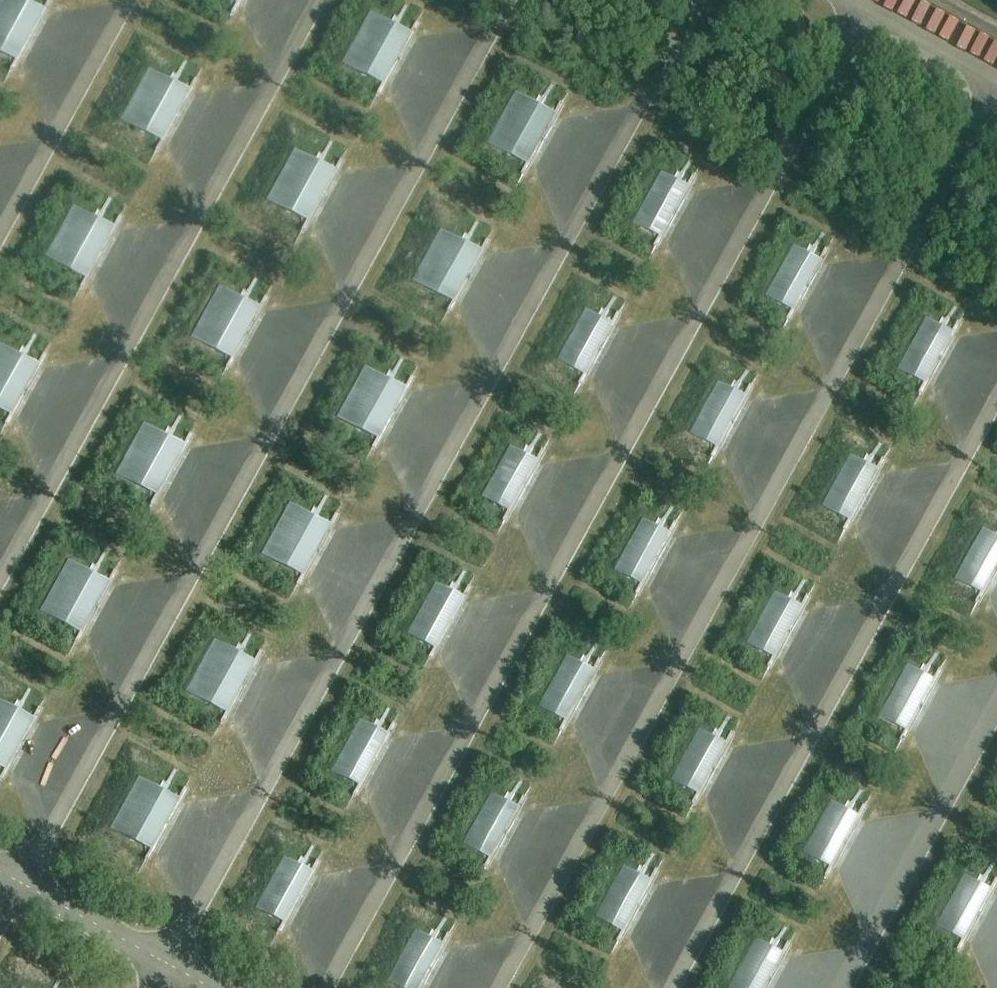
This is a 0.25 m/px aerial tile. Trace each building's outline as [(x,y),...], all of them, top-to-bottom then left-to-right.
[(20,0),(0,0),(0,56),(12,62),(40,11),(20,0)] [(405,33),(365,11),(337,63),(377,85),(405,33)] [(187,92),(148,70),(120,122),(159,143),(187,92)] [(553,114),(513,92),(485,144),(524,166),(553,114)] [(330,170),(290,148),(262,200),(302,222),(330,170)] [(687,188),(660,173),(632,225),(659,239),(687,188)] [(112,229),(73,207),(44,259),(84,281),(112,229)] [(477,251),(438,229),(410,281),(449,303),(477,251)] [(825,264),(798,249),(770,300),(797,315),(825,264)] [(255,307),(215,285),(187,337),(226,359),(255,307)] [(612,325),(585,310),(556,362),(583,376),(612,325)] [(952,333),(925,318),(896,370),(923,385),(952,333)] [(0,345),(0,412),(9,417),(37,366),(0,345)] [(402,388),(363,367),(334,418),(374,440),(402,388)] [(750,401),(723,386),(694,437),(721,452),(750,401)] [(179,444),(140,422),(112,474),(151,495),(179,444)] [(536,462),(509,447),(481,499),(508,514),(536,462)] [(876,470),(849,455),(821,507),(848,522),(876,470)] [(327,525),(287,503),(259,555),(299,577),(327,525)] [(674,538),(647,523),(619,575),(646,589),(674,538)] [(981,528),(953,579),(980,594),(996,563),(996,537),(981,528)] [(103,583),(63,561),(35,613),(75,635),(103,583)] [(461,599),(434,584),(406,635),(433,650),(461,599)] [(801,607),(774,593),(746,644),(773,659),(801,607)] [(251,664),(211,642),(183,694),(222,716),(251,664)] [(599,675),(572,660),(544,711),(571,726),(599,675)] [(933,680),(906,665),(877,716),(904,731),(933,680)] [(0,705),(0,771),(28,720),(0,705)] [(385,738),(358,723),(330,775),(357,789),(385,738)] [(726,744),(699,729),(671,781),(698,796),(726,744)] [(175,802),(136,780),(107,831),(147,853),(175,802)] [(523,814),(496,799),(468,850),(495,865),(523,814)] [(858,816),(831,802),(802,853),(829,868),(858,816)] [(309,875),(282,860),(254,912),(281,927),(309,875)] [(650,883),(623,868),(594,920),(621,935),(650,883)] [(990,889),(963,874),(935,926),(962,941),(990,889)] [(420,936),(392,987),(393,987),(427,987),(447,951),(420,936)] [(754,941),(728,987),(763,987),(781,956),(754,941)]
